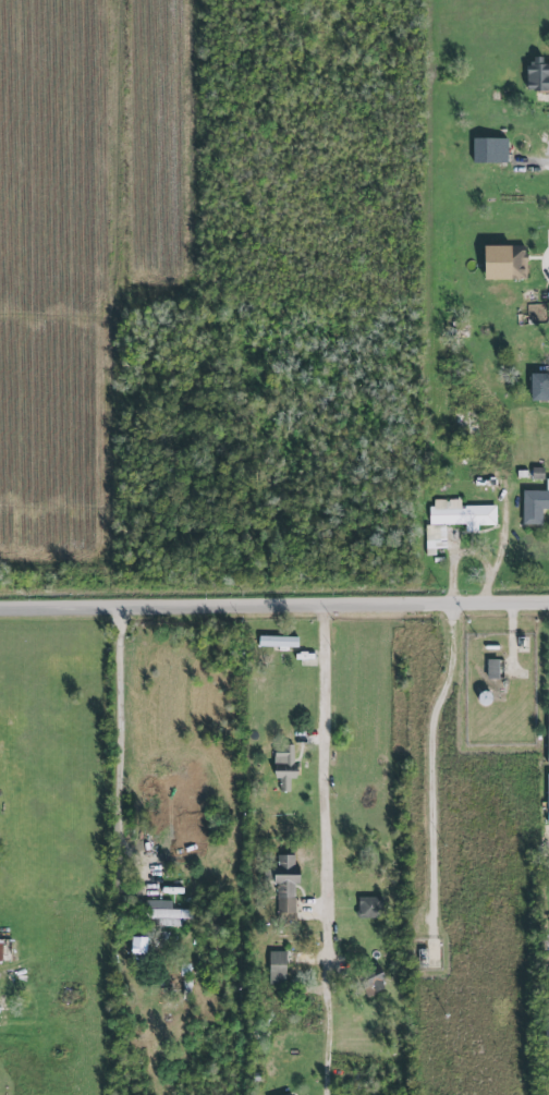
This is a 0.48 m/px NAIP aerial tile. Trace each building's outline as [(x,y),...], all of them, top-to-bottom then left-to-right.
[(548,90),(548,75),(548,64),(542,64),(542,57),(527,57),(526,90),(548,90)] [(471,162),(506,163),(506,138),(471,138),(471,162)] [(526,246),(481,245),(481,279),(525,280),(526,246)] [(548,400),(548,373),(529,374),(529,401),(548,400)] [(522,491),(522,525),(541,525),(541,508),(548,508),(548,479),(545,479),(545,491),(522,491)] [(495,505),(464,506),(464,500),(427,500),(428,556),(435,556),(435,549),(445,549),(445,525),(464,525),(464,533),(477,533),(477,526),(495,526),(495,505)] [(297,648),(297,637),(257,636),(257,647),(297,648)] [(486,679),(498,679),(498,660),(486,660),(486,679)] [(290,791),(290,778),(295,778),(296,775),(301,775),(301,765),(296,765),(296,763),(294,763),(293,744),(282,744),(282,747),(274,747),(274,749),(273,749),(273,752),(274,752),(274,756),(273,756),(273,757),(273,758),(273,767),(273,769),(276,778),(279,778),(279,791),(290,791)] [(296,921),(296,912),(295,912),(295,897),(295,884),(300,884),(300,864),(294,864),(294,854),(285,853),(278,854),(278,855),(276,855),(276,859),(278,859),(278,860),(277,860),(277,864),(264,864),(264,880),(273,879),(273,883),(278,883),(278,885),(277,886),(276,888),(278,889),(278,921),(296,921)] [(357,917),(381,918),(382,898),(357,897),(357,917)] [(191,919),(191,910),(171,910),(171,902),(145,901),(145,919),(158,919),(158,927),(182,927),(182,919),(191,919)] [(11,961),(12,940),(0,940),(0,961),(11,961)] [(268,984),(285,984),(285,952),(267,952),(268,984)] [(385,991),(378,968),(358,973),(365,997),(385,991)]
